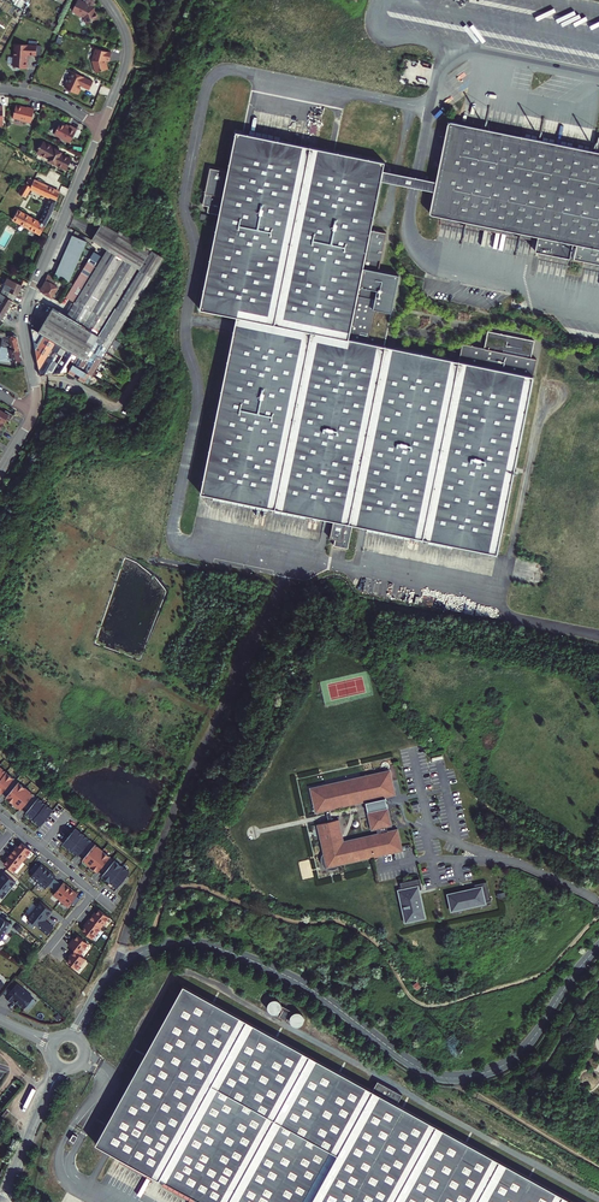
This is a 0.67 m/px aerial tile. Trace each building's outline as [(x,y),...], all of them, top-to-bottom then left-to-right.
[(83,0),(78,0),(73,10),(76,11),(76,12),(81,14),(85,15),(87,23),(93,21),(92,20),(99,18),(96,11),(95,11),(94,7),(86,3),(86,2),(83,0)] [(80,17),(74,19),(77,27),(83,25),(80,17)] [(26,57),(27,54),(36,55),(37,45),(15,43),(13,66),(19,66),(19,67),(27,68),(27,58),(26,57)] [(97,47),(94,59),(97,71),(109,68),(108,62),(106,61),(107,58),(111,59),(113,51),(97,47)] [(76,85),(74,90),(87,96),(90,91),(88,90),(90,87),(99,91),(102,83),(81,74),(79,79),(79,78),(77,79),(75,83),(76,85)] [(35,108),(28,106),(27,106),(27,108),(24,107),(23,106),(17,104),(14,117),(32,122),(35,108)] [(55,134),(71,142),(78,128),(71,124),(69,127),(61,122),(55,134)] [(598,137),(596,151),(521,136),(461,124),(448,122),(436,182),(434,190),(429,215),(442,217),(533,236),(538,237),(535,252),(570,259),(573,244),(577,245),(574,260),(584,262),(598,265),(598,137)] [(383,171),(385,163),(316,148),(242,133),(238,132),(229,172),(212,168),(204,206),(210,207),(208,213),(220,215),(201,309),(238,317),(201,494),(330,521),(333,521),(330,539),(336,541),(335,547),(347,549),(352,525),(360,526),(495,554),(536,359),(531,358),(534,342),(487,332),(483,349),(462,345),(458,362),(366,343),(374,308),(390,311),(398,275),(377,271),(385,234),(371,230),(381,179),(383,171)] [(38,152),(50,158),(50,160),(68,169),(73,159),(62,153),(63,151),(58,149),(58,148),(44,141),(42,145),(41,145),(40,147),(40,148),(38,152)] [(434,190),(436,182),(417,178),(383,171),(381,179),(415,186),(434,190)] [(60,192),(35,180),(32,186),(27,183),(26,183),(24,186),(23,187),(19,193),(26,197),(31,188),(51,197),(47,207),(45,212),(40,221),(18,210),(13,218),(41,233),(51,215),(53,211),(60,192)] [(134,240),(119,231),(118,232),(102,223),(92,239),(107,249),(123,259),(153,277),(164,258),(135,240),(134,240)] [(73,235),(55,275),(55,276),(69,281),(86,241),(73,235)] [(106,249),(98,244),(66,297),(73,302),(106,249)] [(115,272),(123,259),(107,249),(100,262),(115,272)] [(153,277),(123,259),(115,272),(145,290),(153,277)] [(100,262),(75,301),(90,310),(92,311),(115,272),(100,262)] [(145,290),(115,272),(92,311),(90,310),(82,324),(93,331),(99,335),(96,340),(109,348),(145,290)] [(46,280),(40,290),(51,297),(57,287),(54,285),(57,280),(47,274),(45,280),(46,280)] [(1,292),(13,300),(16,295),(17,295),(22,284),(16,281),(12,279),(8,277),(1,292)] [(9,309),(14,301),(13,300),(1,292),(0,292),(0,304),(9,309)] [(75,301),(67,315),(82,324),(90,310),(75,301)] [(2,320),(9,309),(0,304),(0,319),(2,320)] [(56,342),(67,349),(78,355),(93,331),(82,324),(67,315),(59,310),(59,311),(52,308),(38,332),(56,342)] [(41,367),(56,342),(38,332),(32,328),(34,345),(39,368),(41,367)] [(78,355),(68,372),(88,383),(109,348),(96,340),(99,335),(93,331),(78,355)] [(8,348),(20,351),(17,336),(14,335),(11,335),(6,337),(5,333),(0,333),(0,338),(2,337),(1,346),(8,348)] [(67,349),(56,342),(41,367),(39,368),(40,375),(52,374),(67,349)] [(0,349),(0,360),(12,362),(22,359),(20,351),(8,348),(1,346),(0,349)] [(52,374),(68,372),(78,355),(67,349),(52,374)] [(5,423),(9,417),(12,419),(14,415),(6,410),(5,412),(0,409),(0,420),(5,423)] [(1,793),(13,778),(0,767),(0,793),(1,793)] [(319,860),(320,862),(322,864),(324,866),(326,867),(328,868),(334,867),(338,864),(339,861),(371,854),(372,855),(401,849),(396,827),(386,829),(385,825),(390,823),(386,806),(374,809),(371,797),(394,792),(389,769),(379,772),(379,769),(363,773),(363,775),(360,776),(360,774),(346,777),(346,779),(325,784),(325,781),(308,785),(314,810),(324,808),(327,819),(316,822),(318,828),(320,828),(321,832),(319,832),(320,838),(323,838),(324,841),(322,842),(323,849),(323,850),(321,852),(319,856),(319,858),(319,860)] [(6,797),(21,810),(33,794),(18,782),(6,797)] [(24,813),(39,825),(52,809),(37,797),(24,813)] [(63,844),(78,856),(91,841),(76,829),(63,844)] [(11,852),(22,861),(31,850),(21,842),(15,849),(14,848),(11,852)] [(82,860),(97,872),(110,856),(95,844),(82,860)] [(4,864),(14,872),(22,861),(11,852),(8,856),(9,857),(4,864)] [(102,875),(117,888),(129,872),(114,860),(102,875)] [(48,870),(41,864),(31,877),(38,882),(48,870)] [(55,876),(48,870),(38,882),(45,888),(55,876)] [(0,876),(0,896),(2,898),(15,881),(3,872),(0,876)] [(417,876),(397,881),(399,891),(397,892),(403,920),(422,916),(417,894),(415,894),(414,888),(419,887),(417,876)] [(467,887),(445,892),(449,909),(477,902),(477,901),(488,898),(484,880),(472,882),(473,888),(467,890),(467,887)] [(63,882),(53,895),(60,900),(70,888),(63,882)] [(78,894),(70,888),(60,900),(67,906),(78,894)] [(27,918),(48,934),(54,926),(45,919),(52,910),(40,901),(27,918)] [(89,919),(101,928),(109,917),(99,909),(96,913),(94,916),(92,915),(89,919)] [(0,918),(0,939),(3,938),(2,936),(5,932),(7,932),(11,924),(0,918)] [(101,928),(89,919),(86,922),(87,923),(85,926),(82,930),(93,939),(101,928)] [(74,949),(80,954),(89,943),(78,935),(75,938),(72,942),(71,941),(68,944),(74,949)] [(80,954),(74,949),(71,953),(73,954),(70,957),(67,961),(77,969),(86,959),(80,954)] [(51,953),(47,959),(54,964),(58,958),(51,953)] [(412,982),(416,989),(421,985),(417,979),(412,982)] [(17,983),(6,997),(12,1001),(14,999),(15,999),(19,1002),(25,1007),(33,997),(17,983)] [(166,991),(88,1154),(116,1167),(114,1171),(146,1186),(148,1182),(159,1188),(158,1191),(180,1201),(598,1201),(598,1196),(166,991)] [(282,1010),(278,1017),(286,1021),(289,1013),(291,1014),(290,1016),(290,1017),(290,1019),(290,1020),(291,1022),(292,1024),(294,1024),(295,1025),(298,1025),(299,1024),(301,1023),(302,1022),(303,1020),(303,1018),(303,1017),(302,1014),(301,1013),(299,1012),(296,1011),(294,1012),(293,1012),(280,1006),(280,1004),(279,1003),(278,1002),(276,1001),(275,1001),(273,1000),(271,1001),(270,1002),(269,1002),(268,1004),(267,1006),(267,1008),(267,1010),(269,1012),(270,1013),(272,1014),(273,1014),(274,1014),(276,1014),(277,1013),(278,1013),(279,1012),(280,1010),(280,1009),(282,1010)]
